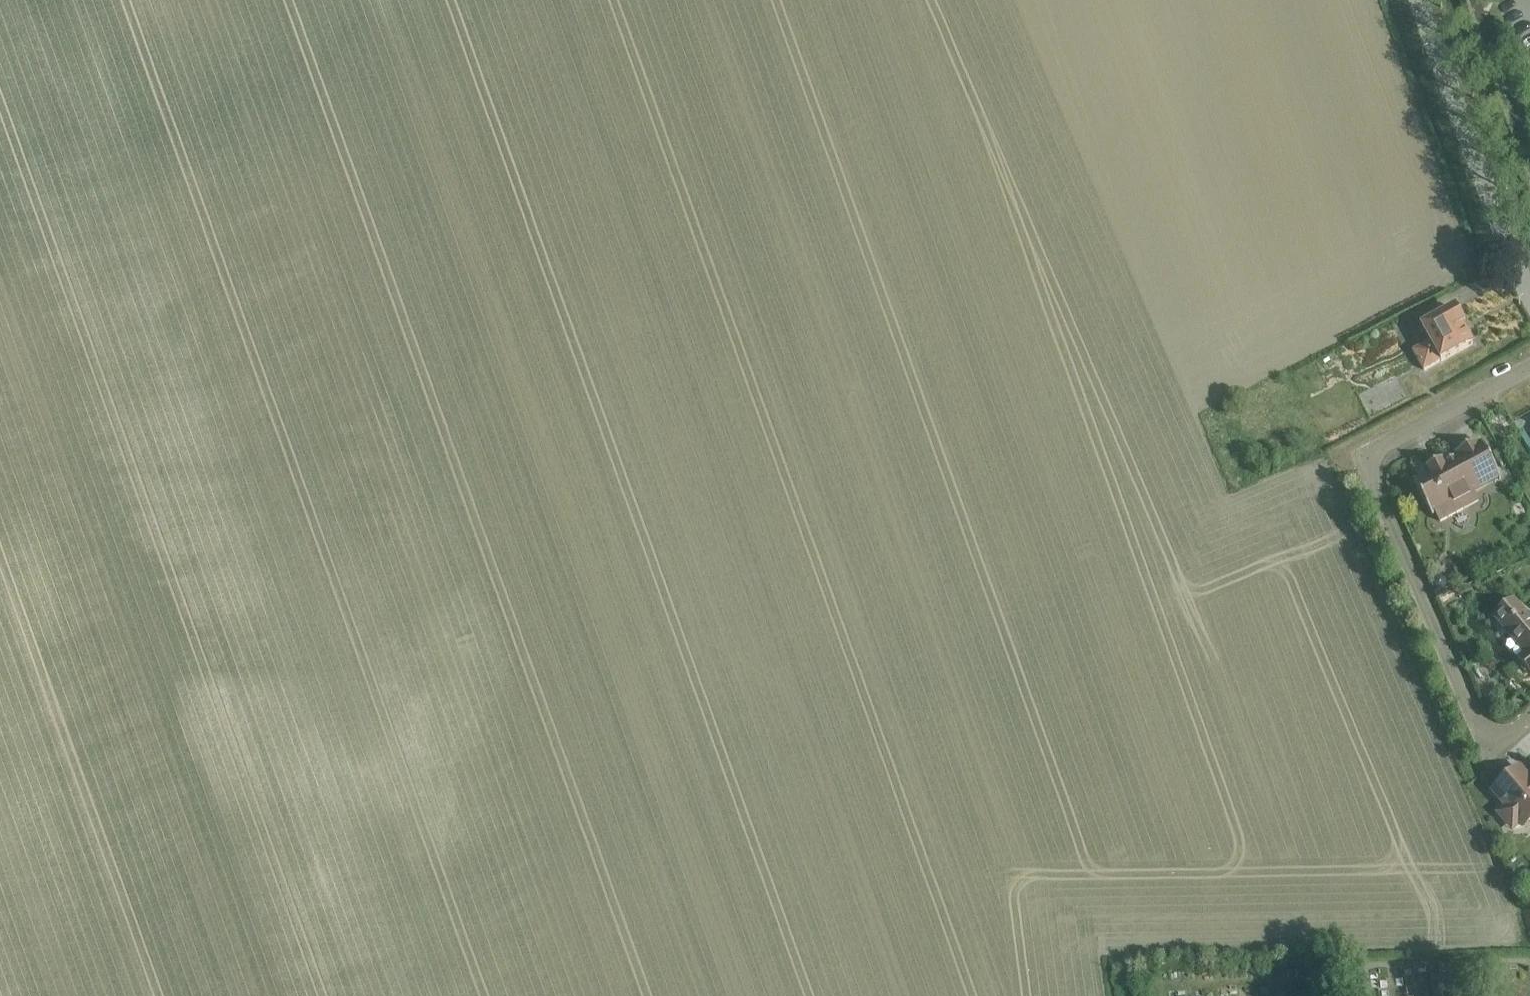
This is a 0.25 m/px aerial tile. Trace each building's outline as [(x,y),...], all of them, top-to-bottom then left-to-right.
[(1423,371),(1473,343),(1462,323),(1464,320),(1460,311),(1455,312),(1454,311),(1421,328),(1430,344),(1414,353),(1423,371)] [(1474,494),(1501,480),(1482,446),(1481,446),(1479,442),(1455,455),(1457,460),(1444,466),(1442,462),(1427,470),(1429,474),(1414,483),(1432,517),(1436,515),(1440,522),(1478,501),(1474,494)] [(1436,578),(1433,583),(1434,588),(1438,591),(1444,590),(1447,586),(1446,580),(1441,577),(1436,578)] [(1519,661),(1529,674),(1529,620),(1524,612),(1525,611),(1514,598),(1492,617),(1503,630),(1505,629),(1526,654),(1519,661)] [(1529,780),(1521,770),(1509,780),(1509,779),(1493,792),(1506,807),(1503,810),(1502,818),(1509,826),(1517,826),(1520,823),(1523,827),(1529,820),(1529,778),(1529,780)]
